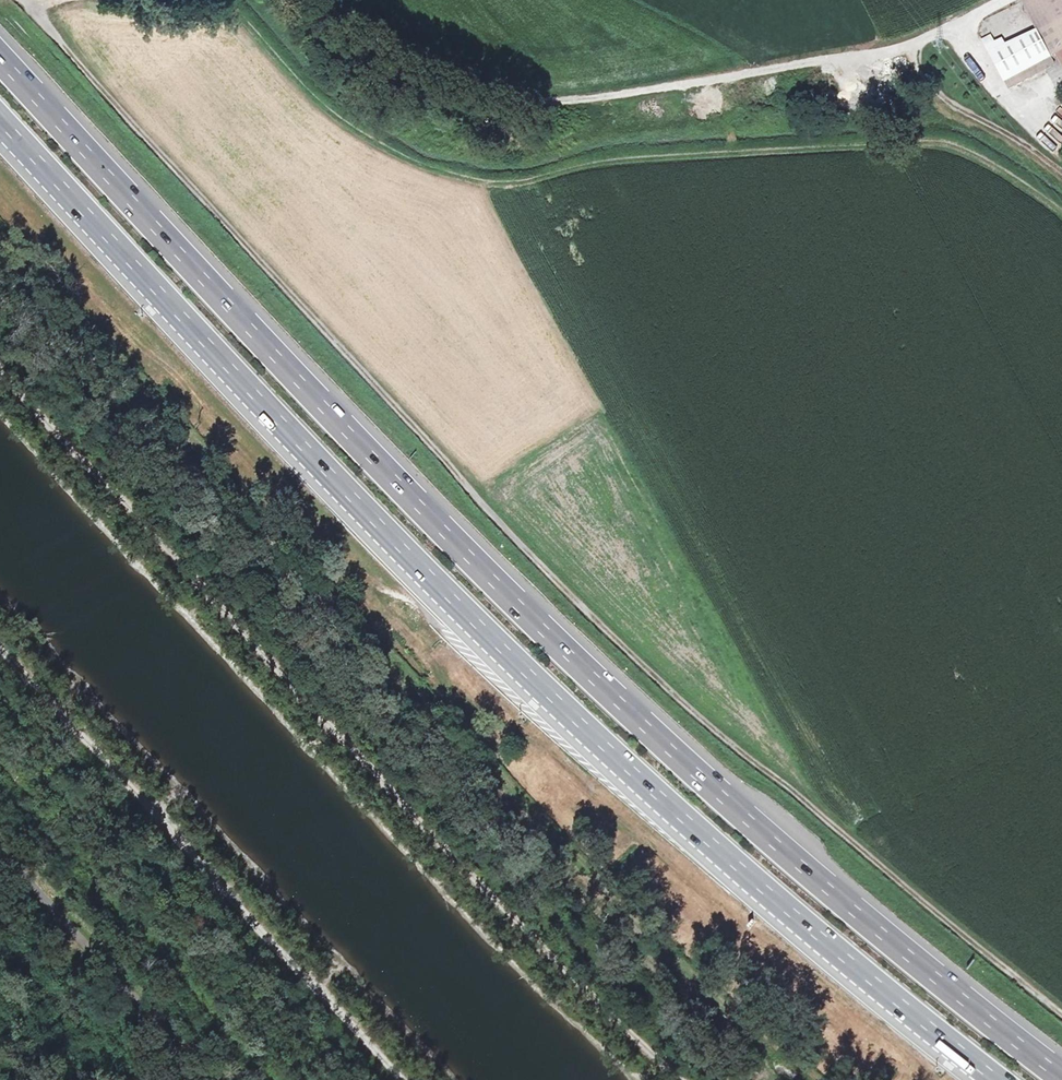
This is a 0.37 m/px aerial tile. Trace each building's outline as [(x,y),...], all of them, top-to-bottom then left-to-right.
[(1034,25),(1025,30),(1003,41),(999,33),(991,37),(989,33),(981,37),(1002,79),(1049,54),(1053,52),(1061,47),(1061,0),(1021,0),(1034,25)] [(1053,52),(1061,68),(1061,47),(1053,52)] [(1054,62),(1049,54),(1002,79),(1006,87),(1054,62)] [(676,109),(677,120),(691,119),(690,109),(676,109)] [(1061,149),(1061,132),(1052,141),(1060,151),(1061,149)]
